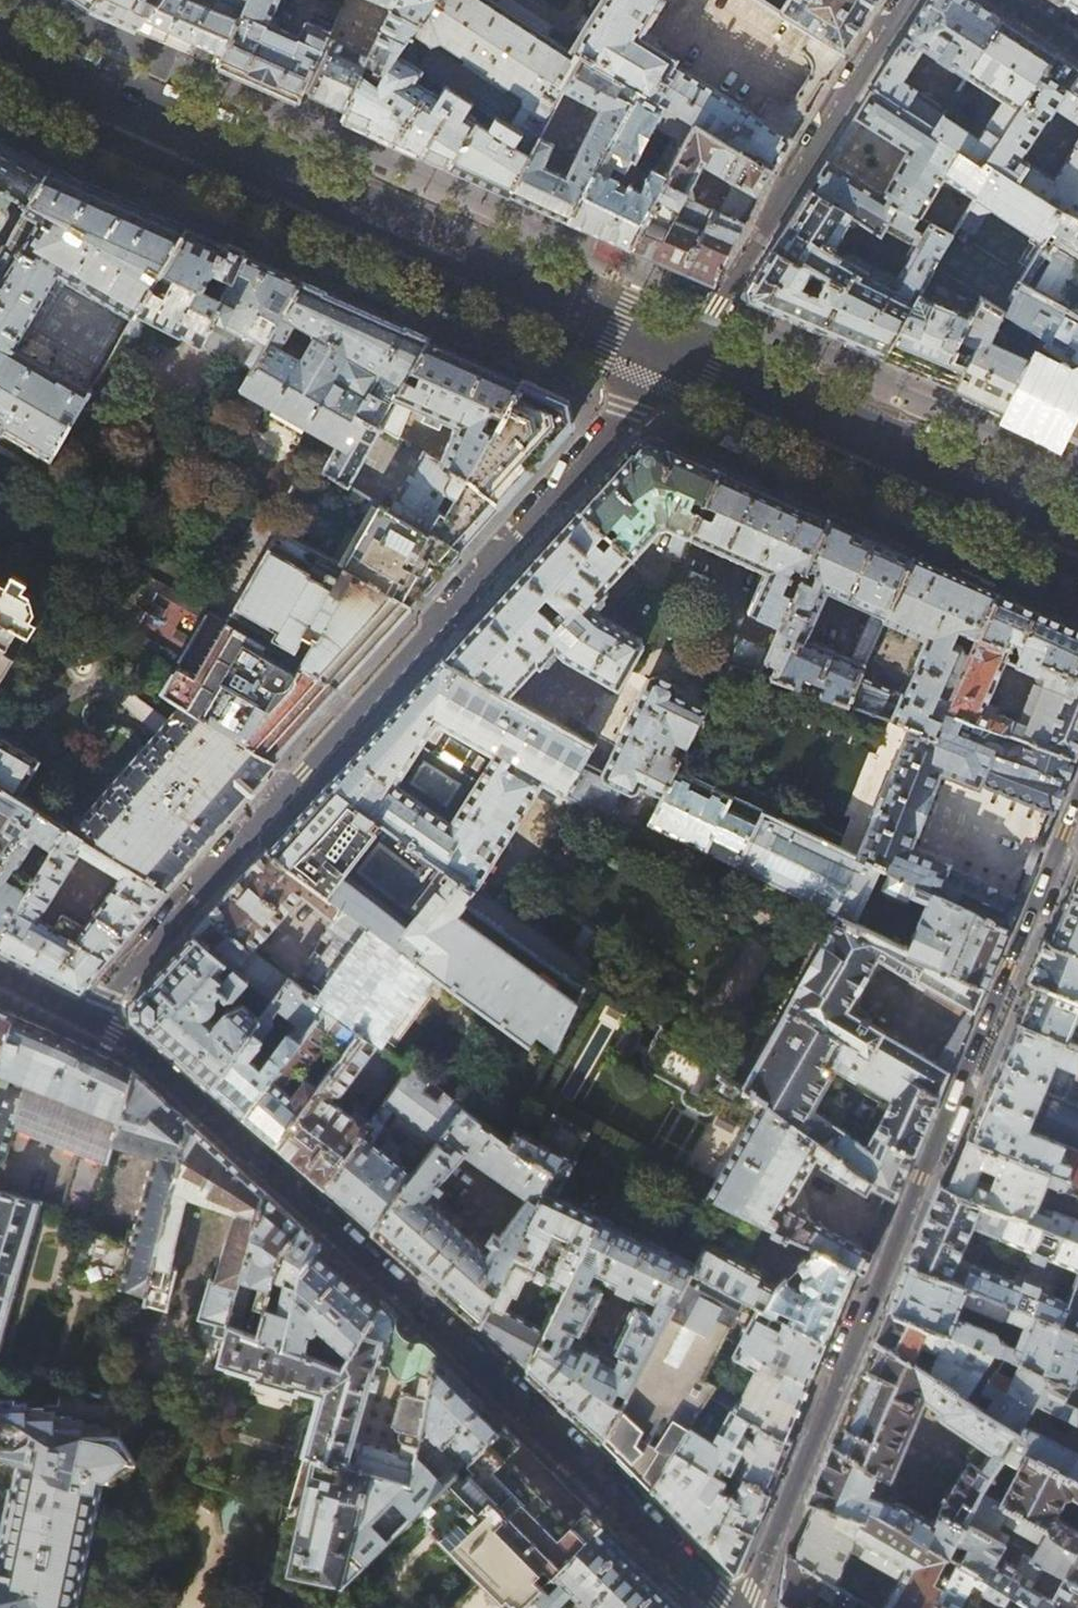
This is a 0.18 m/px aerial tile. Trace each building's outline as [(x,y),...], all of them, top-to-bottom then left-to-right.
[(90,8),(114,19),(138,29),(158,0),(95,0),(90,8)] [(186,0),(158,0),(138,29),(178,47),(219,65),(247,0),(214,0),(210,9),(186,0)] [(219,65),(262,85),(299,101),(304,89),(327,37),(330,31),(305,21),(298,35),(269,22),(278,0),(247,0),(219,65)] [(391,6),(369,57),(327,37),(304,89),(305,90),(320,97),(346,108),(347,109),(366,63),(386,73),(398,55),(435,0),(377,0),(391,6)] [(467,59),(523,96),(524,105),(511,126),(521,132),(537,142),(583,57),(571,49),(496,0),(435,0),(398,55),(417,68),(432,44),(463,65),(467,59)] [(815,30),(802,49),(805,51),(806,49),(810,53),(813,58),(815,65),(813,71),(812,74),(811,73),(799,93),(800,94),(799,96),(796,99),(793,102),(786,103),(781,103),(777,101),(774,99),(774,98),(772,97),(760,115),(677,63),(679,59),(641,35),(651,20),(652,20),(665,0),(603,0),(571,49),(583,57),(637,88),(695,122),(772,168),(773,168),(808,111),(809,110),(808,108),(807,106),(807,103),(813,93),(820,83),(823,80),(826,80),(827,81),(847,50),(815,30)] [(782,10),(815,30),(847,50),(878,0),(788,0),(782,10)] [(1004,19),(974,0),(928,0),(902,41),(872,89),(934,128),(946,109),(900,78),(921,46),(967,76),(1004,19)] [(1065,1),(1077,9),(1077,0),(1065,0),(1065,1)] [(827,160),(810,189),(861,222),(880,234),(883,229),(896,206),(952,235),(959,223),(961,219),(942,208),(955,185),(974,197),(992,166),(985,162),(1055,53),(1022,31),(1004,19),(967,76),(946,109),(934,128),(872,89),(854,117),(907,152),(883,194),(827,160)] [(1043,243),(1063,212),(1077,187),(1077,141),(1077,142),(1054,180),(1022,159),(1049,116),(1050,117),(1058,105),(1077,119),(1077,67),(1055,53),(985,162),(992,166),(974,197),(1043,243)] [(417,68),(398,55),(386,73),(366,63),(347,109),(342,120),(380,137),(420,155),(448,168),(478,121),(467,114),(473,103),(447,86),(440,97),(417,82),(423,72),(417,68)] [(567,220),(595,169),(637,88),(583,57),(537,142),(530,153),(508,194),(538,208),(567,220)] [(567,220),(594,232),(601,235),(628,247),(695,122),(637,88),(595,169),(567,220)] [(490,128),(478,121),(448,168),(477,180),(508,194),(530,153),(515,144),(521,132),(511,126),(497,118),(490,128)] [(745,223),(739,220),(745,210),(771,169),(772,168),(695,122),(628,247),(669,266),(712,285),(745,223)] [(50,169),(11,146),(0,139),(0,251),(50,169)] [(0,280),(0,432),(3,431),(4,430),(28,443),(28,444),(50,458),(77,412),(91,388),(57,368),(56,370),(16,347),(44,299),(43,299),(59,272),(134,315),(186,229),(150,213),(82,183),(50,169),(0,251),(0,266),(6,270),(0,280)] [(1063,212),(1077,218),(1077,187),(1063,212)] [(857,227),(861,222),(810,189),(796,210),(743,296),(744,298),(787,316),(847,343),(881,357),(933,267),(952,235),(896,206),(883,229),(915,247),(891,289),(867,276),(872,266),(849,254),(840,256),(831,251),(846,224),(853,228),(857,227)] [(1063,212),(1043,243),(1001,309),(1043,336),(1074,355),(1077,358),(1077,313),(1070,309),(1077,296),(1077,218),(1063,212)] [(939,271),(965,227),(959,223),(952,235),(933,267),(939,271)] [(303,281),(213,241),(186,229),(134,315),(134,316),(126,330),(135,336),(140,335),(143,331),(142,328),(144,324),(143,323),(146,317),(243,365),(244,363),(252,368),(303,281)] [(628,247),(601,235),(596,248),(623,260),(628,247)] [(939,271),(933,267),(881,357),(882,357),(917,372),(953,386),(954,387),(964,363),(954,358),(958,348),(958,347),(956,346),(959,340),(979,295),(939,271)] [(381,424),(430,337),(407,327),(406,329),(358,308),(324,293),(325,291),(303,281),(252,368),(242,385),(278,406),(280,412),(282,415),(286,420),(290,422),(298,424),(303,424),(308,423),(340,442),(324,469),(325,469),(349,483),(381,424)] [(1001,309),(979,295),(959,340),(973,346),(970,353),(958,348),(954,358),(964,363),(954,387),(978,398),(1003,410),(1043,336),(1001,309)] [(1074,355),(1043,336),(1003,410),(1034,424),(1063,438),(1077,408),(1077,376),(1074,377),(1053,366),(1059,355),(1070,361),(1074,355)] [(455,496),(522,379),(476,358),(430,337),(381,424),(400,435),(412,407),(455,427),(440,460),(453,467),(444,484),(444,489),(446,491),(455,496)] [(917,372),(882,357),(881,360),(951,389),(953,386),(917,372)] [(546,389),(522,379),(455,496),(445,512),(438,509),(425,529),(461,550),(524,480),(554,446),(570,429),(571,427),(565,398),(546,389)] [(1077,445),(1077,408),(1063,438),(1075,443),(1077,445)] [(614,473),(582,508),(635,557),(662,527),(670,526),(693,536),(723,464),(693,451),(668,439),(666,442),(662,438),(657,436),(653,436),(648,437),(644,439),(640,443),(638,447),(637,452),(635,450),(614,473)] [(444,489),(444,484),(453,467),(440,460),(423,449),(422,452),(423,452),(390,508),(425,529),(438,509),(445,512),(455,496),(446,491),(444,489)] [(180,471),(190,477),(197,464),(188,459),(180,471)] [(792,495),(723,464),(693,536),(767,569),(739,634),(730,655),(732,657),(761,668),(830,513),(792,495)] [(349,483),(325,469),(288,533),(411,604),(433,580),(461,550),(425,529),(390,508),(349,483)] [(608,587),(635,557),(582,508),(555,537),(512,585),(445,657),(508,695),(533,668),(537,671),(552,653),(562,661),(615,691),(644,647),(646,643),(646,640),(645,638),(643,636),(604,614),(596,606),(611,590),(608,587)] [(847,700),(859,673),(884,616),(915,551),(870,531),(830,513),(761,668),(801,683),(806,671),(827,680),(823,691),(847,700)] [(411,604),(288,533),(280,528),(226,620),(338,685),(354,668),(386,633),(411,604)] [(928,637),(917,661),(918,662),(905,693),(859,673),(847,700),(910,723),(933,732),(939,718),(932,714),(939,699),(947,702),(978,632),(998,589),(957,570),(915,551),(884,616),(928,637)] [(36,620),(31,617),(36,610),(32,592),(24,588),(28,581),(22,577),(0,565),(0,678),(36,620)] [(998,589),(978,632),(1010,645),(1015,639),(1020,641),(1019,643),(1019,646),(1021,649),(1019,652),(1018,656),(1019,660),(1022,665),(1036,671),(1037,671),(1042,660),(1077,674),(1077,625),(1057,616),(998,589)] [(338,685),(226,620),(210,611),(176,668),(164,688),(187,703),(272,758),(273,757),(300,727),(338,685)] [(1010,645),(978,632),(947,702),(944,708),(1076,757),(1077,753),(1077,674),(1042,660),(1037,671),(1036,671),(1036,675),(1037,677),(1039,680),(1042,682),(1041,683),(1044,685),(1028,724),(985,708),(1006,658),(1005,657),(1010,645)] [(590,745),(508,695),(445,657),(426,678),(377,732),(360,751),(347,765),(300,816),(270,850),(269,851),(373,928),(395,945),(403,934),(426,950),(418,962),(528,1044),(533,1036),(537,1036),(553,1047),(587,976),(583,972),(572,964),(573,963),(486,898),(485,900),(472,890),(540,782),(561,794),(562,793),(580,761),(590,745)] [(605,817),(621,788),(630,792),(632,792),(633,792),(636,790),(639,785),(660,794),(672,770),(700,711),(671,696),(673,693),(670,686),(655,679),(647,681),(603,774),(580,761),(562,793),(605,817)] [(272,758),(187,703),(77,831),(168,888),(193,859),(230,815),(249,794),(277,761),(272,758)] [(890,872),(1008,928),(1021,897),(947,866),(949,862),(913,846),(941,773),(979,788),(981,783),(1054,812),(1076,757),(944,708),(939,718),(933,732),(910,723),(857,857),(878,867),(890,872)] [(19,795),(41,759),(0,734),(0,784),(19,795)] [(672,770),(660,794),(646,823),(701,850),(701,849),(838,912),(855,921),(878,867),(857,857),(759,811),(753,822),(723,807),(728,796),(709,787),(705,797),(685,787),(689,778),(672,770)] [(39,808),(19,795),(0,784),(0,821),(1,822),(0,824),(0,869),(39,808)] [(39,808),(0,869),(0,933),(11,915),(2,911),(7,903),(16,907),(32,882),(15,870),(37,837),(54,848),(68,826),(39,808)] [(54,848),(32,882),(16,907),(11,915),(0,933),(0,947),(32,964),(80,990),(81,988),(125,938),(168,888),(77,831),(68,826),(54,848)] [(395,945),(373,928),(269,851),(266,848),(232,887),(193,931),(195,933),(254,988),(265,998),(270,1002),(287,980),(286,979),(290,974),(265,953),(262,957),(260,957),(254,952),(302,897),(330,923),(326,928),(327,932),(352,944),(318,986),(326,992),(318,1003),(323,1007),(357,1031),(375,1044),(395,1018),(398,1013),(429,971),(418,962),(395,945)] [(907,898),(909,893),(926,901),(907,947),(908,947),(906,952),(984,986),(995,960),(1008,928),(890,872),(883,887),(884,892),(902,900),(907,898)] [(1073,888),(1063,912),(1051,941),(1077,952),(1077,891),(1073,888)] [(890,1142),(914,1153),(926,1124),(939,1094),(948,1070),(954,1057),(952,1051),(957,1040),(961,1030),(962,1028),(964,1027),(967,1027),(974,1010),(984,986),(906,952),(908,947),(907,947),(855,921),(838,912),(742,1087),(871,1180),(890,1142)] [(249,994),(254,988),(195,933),(194,934),(165,966),(133,1002),(133,1019),(163,1045),(209,1086),(256,1022),(241,1008),(224,1013),(215,1022),(208,1022),(202,1017),(206,1015),(212,1011),(215,1005),(215,998),(220,993),(223,995),(222,997),(225,999),(226,998),(228,1000),(232,1000),(242,988),(249,994)] [(1044,938),(1037,955),(1027,978),(1034,981),(1077,999),(1077,952),(1051,941),(1044,938)] [(318,1003),(287,980),(270,1002),(262,1015),(256,1022),(209,1086),(221,1097),(242,1116),(323,1007),(318,1003)] [(1017,1020),(1077,1045),(1077,999),(1034,981),(1021,1011),(1017,1020)] [(262,1015),(270,1002),(265,998),(255,1009),(262,1015)] [(323,1007),(242,1116),(255,1127),(274,1144),(320,1082),(314,1078),(310,1082),(306,1079),(292,1096),(282,1088),(298,1066),(305,1071),(322,1048),(329,1047),(339,1055),(357,1031),(323,1007)] [(15,1016),(0,1010),(0,1055),(15,1016)] [(15,1016),(0,1055),(0,1080),(16,1086),(6,1121),(0,1120),(0,1162),(5,1157),(15,1125),(78,1151),(60,1209),(91,1217),(112,1145),(134,1071),(133,1070),(66,1038),(15,1016)] [(996,1072),(994,1076),(969,1138),(1070,1178),(1077,1182),(1077,1045),(1017,1020),(996,1072)] [(642,1067),(678,1088),(678,1089),(677,1094),(677,1098),(680,1102),(679,1104),(698,1114),(703,1115),(707,1114),(710,1112),(712,1108),(745,1123),(708,1194),(726,1204),(696,1262),(692,1270),(742,1298),(764,1309),(776,1289),(762,1282),(763,1278),(763,1275),(760,1272),(733,1256),(737,1249),(743,1249),(753,1230),(752,1229),(755,1219),(812,1248),(811,1253),(816,1249),(856,1267),(864,1272),(871,1253),(862,1248),(809,1219),(810,1217),(809,1216),(788,1205),(814,1159),(822,1163),(821,1166),(867,1192),(870,1186),(885,1194),(895,1199),(895,1197),(914,1153),(890,1142),(871,1180),(742,1087),(661,1028),(642,1060),(642,1067)] [(375,1044),(357,1031),(339,1055),(320,1082),(274,1144),(289,1158),(322,1187),(373,1116),(356,1102),(347,1112),(333,1102),(358,1068),(365,1067),(393,1088),(408,1069),(375,1044)] [(421,1093),(428,1083),(408,1069),(393,1088),(373,1116),(322,1187),(341,1204),(371,1230),(437,1142),(441,1136),(462,1108),(444,1095),(436,1105),(421,1093)] [(165,1100),(134,1071),(112,1145),(157,1158),(131,1247),(125,1245),(126,1240),(88,1226),(74,1275),(119,1289),(120,1286),(146,1295),(187,1120),(165,1100)] [(6,1121),(16,1086),(0,1080),(0,1120),(6,1121)] [(371,1230),(412,1267),(414,1270),(478,1326),(552,1173),(508,1142),(462,1108),(441,1136),(455,1146),(451,1152),(437,1142),(371,1230)] [(552,1173),(478,1326),(496,1342),(525,1369),(544,1332),(504,1309),(523,1267),(565,1287),(580,1256),(586,1244),(599,1217),(556,1196),(589,1133),(552,1114),(538,1141),(514,1129),(508,1142),(552,1173)] [(224,1154),(187,1120),(146,1295),(144,1301),(167,1308),(178,1267),(172,1265),(189,1197),(236,1215),(217,1279),(211,1277),(199,1317),(202,1318),(198,1330),(205,1346),(221,1351),(228,1324),(263,1190),(256,1183),(224,1154)] [(1070,1178),(969,1138),(962,1154),(959,1160),(948,1188),(1033,1222),(1037,1210),(1049,1183),(1065,1189),(1070,1178)] [(1070,1178),(1065,1189),(1077,1194),(1077,1182),(1070,1178)] [(924,1221),(907,1261),(969,1287),(1013,1305),(1061,1324),(1077,1280),(1077,1241),(1033,1222),(948,1188),(940,1184),(937,1190),(924,1221)] [(269,1293),(279,1256),(300,1225),(282,1208),(263,1190),(228,1324),(258,1335),(265,1307),(269,1293)] [(2,1334),(2,1333),(31,1231),(32,1231),(39,1203),(0,1191),(0,1342),(2,1334)] [(1037,1210),(1033,1222),(1077,1241),(1077,1219),(1055,1210),(1053,1213),(1047,1209),(1045,1213),(1037,1210)] [(692,1270),(696,1262),(600,1215),(599,1217),(586,1244),(595,1249),(590,1260),(580,1256),(565,1287),(544,1332),(525,1369),(554,1394),(603,1438),(675,1301),(666,1297),(672,1285),(681,1290),(692,1270)] [(312,1236),(300,1225),(279,1256),(269,1293),(282,1296),(278,1311),(265,1307),(258,1335),(284,1345),(300,1271),(315,1251),(321,1243),(312,1236)] [(840,1305),(856,1267),(816,1249),(811,1253),(800,1264),(808,1273),(806,1275),(804,1278),(803,1282),(804,1286),(796,1288),(785,1277),(778,1284),(776,1289),(764,1309),(825,1341),(840,1305)] [(343,1276),(315,1251),(300,1271),(284,1345),(341,1367),(378,1307),(377,1306),(343,1276)] [(969,1287),(907,1261),(897,1284),(886,1309),(946,1333),(949,1334),(956,1316),(962,1302),(969,1287)] [(692,1270),(681,1290),(675,1301),(603,1438),(618,1454),(649,1486),(690,1426),(690,1425),(710,1395),(716,1384),(702,1375),(719,1343),(742,1298),(692,1270)] [(1061,1324),(1062,1324),(1077,1331),(1077,1280),(1061,1324)] [(1013,1305),(969,1287),(962,1302),(964,1302),(966,1305),(1001,1319),(1008,1317),(1013,1305)] [(764,1309),(742,1298),(719,1343),(734,1351),(735,1354),(758,1368),(741,1399),(716,1384),(710,1395),(731,1407),(747,1416),(785,1436),(796,1411),(797,1408),(815,1364),(825,1341),(764,1309)] [(258,1335),(228,1324),(221,1351),(202,1424),(203,1424),(195,1468),(294,1495),(306,1454),(373,1474),(411,1485),(435,1358),(436,1352),(424,1341),(423,1342),(421,1340),(417,1340),(411,1339),(406,1337),(402,1334),(399,1331),(397,1325),(396,1319),(396,1316),(394,1314),(395,1314),(382,1301),(378,1307),(341,1367),(284,1345),(258,1335)] [(1013,1305),(1008,1317),(1025,1324),(1015,1347),(1009,1359),(1043,1372),(1062,1324),(1061,1324),(1013,1305)] [(946,1333),(886,1309),(880,1323),(874,1337),(928,1373),(946,1333)] [(996,1333),(956,1316),(949,1334),(1005,1357),(1009,1359),(1015,1347),(1000,1341),(996,1333)] [(1062,1324),(1043,1372),(1072,1385),(1077,1387),(1077,1377),(1074,1375),(1077,1366),(1077,1331),(1062,1324)] [(928,1373),(874,1337),(863,1363),(818,1468),(806,1498),(817,1502),(863,1516),(867,1507),(884,1517),(891,1504),(892,1503),(893,1502),(894,1502),(896,1502),(897,1502),(898,1502),(901,1496),(884,1487),(887,1480),(888,1480),(922,1399),(932,1375),(928,1373)] [(1009,1359),(1005,1357),(991,1379),(1037,1402),(1077,1423),(1077,1405),(1067,1400),(1072,1385),(1043,1372),(1009,1359)] [(436,1358),(435,1358),(411,1485),(373,1474),(358,1523),(356,1523),(341,1584),(423,1504),(503,1425),(488,1410),(470,1392),(452,1374),(436,1358)] [(100,1484),(97,1483),(98,1476),(114,1465),(134,1404),(0,1364),(0,1457),(19,1461),(13,1488),(10,1488),(0,1538),(0,1540),(3,1541),(0,1556),(0,1607),(74,1607),(100,1484)] [(975,1403),(932,1375),(922,1399),(937,1409),(937,1413),(939,1416),(979,1443),(991,1450),(981,1467),(993,1475),(1002,1460),(1012,1444),(1019,1431),(975,1403)] [(1037,1402),(991,1379),(975,1403),(1019,1431),(1012,1444),(1077,1480),(1077,1452),(1025,1424),(1037,1402)] [(724,1478),(713,1470),(717,1461),(722,1464),(720,1469),(726,1473),(739,1446),(734,1441),(747,1416),(731,1407),(713,1441),(690,1426),(649,1486),(675,1513),(699,1537),(705,1544),(730,1494),(719,1490),(724,1478)] [(747,1416),(734,1441),(739,1446),(726,1473),(724,1478),(719,1490),(730,1494),(705,1544),(735,1575),(760,1516),(780,1468),(792,1440),(785,1436),(747,1416)] [(503,1425),(423,1504),(491,1572),(455,1607),(516,1607),(602,1522),(547,1468),(503,1425)] [(979,1443),(969,1460),(981,1467),(991,1450),(979,1443)] [(1012,1444),(1002,1460),(1019,1468),(1000,1501),(1077,1543),(1077,1529),(1059,1518),(1057,1512),(1066,1496),(1073,1494),(1077,1497),(1077,1480),(1012,1444)] [(358,1523),(373,1474),(306,1454),(294,1495),(291,1505),(300,1508),(284,1573),(341,1586),(341,1584),(356,1523),(358,1523)] [(993,1475),(981,1467),(969,1460),(931,1520),(898,1502),(897,1502),(896,1502),(894,1502),(893,1502),(892,1503),(891,1504),(884,1517),(947,1553),(966,1521),(983,1492),(993,1475)] [(1002,1480),(993,1475),(983,1492),(993,1497),(1002,1480)] [(993,1497),(983,1492),(966,1521),(1004,1542),(1009,1545),(1013,1537),(998,1528),(1003,1520),(1040,1540),(1030,1556),(1077,1582),(1077,1543),(1000,1501),(993,1497)] [(817,1502),(807,1526),(795,1557),(834,1583),(849,1548),(890,1574),(899,1579),(883,1607),(931,1607),(935,1600),(957,1560),(947,1553),(884,1517),(867,1507),(863,1516),(817,1502)] [(1001,1547),(1004,1542),(966,1521),(947,1553),(957,1560),(985,1576),(992,1563),(1000,1548),(1001,1547)] [(602,1522),(516,1607),(571,1607),(580,1598),(590,1607),(690,1607),(644,1563),(639,1558),(602,1522)] [(1009,1545),(1004,1542),(1001,1547),(1000,1548),(1012,1556),(1012,1557),(1020,1561),(1025,1553),(1009,1545)] [(834,1583),(795,1557),(788,1553),(783,1583),(780,1598),(793,1607),(847,1607),(848,1606),(852,1607),(854,1607),(859,1599),(834,1583)] [(992,1563),(985,1576),(988,1578),(1039,1607),(1077,1607),(1077,1582),(1030,1556),(1025,1553),(1020,1561),(1017,1566),(1012,1575),(1001,1568),(992,1563)] [(985,1576),(957,1560),(935,1600),(948,1607),(971,1607),(982,1589),(988,1578),(985,1576)] [(1006,1560),(1001,1568),(1012,1575),(1017,1566),(1006,1560)] [(873,1607),(883,1607),(899,1579),(890,1574),(871,1607),(873,1607)] [(982,1589),(1000,1601),(1008,1607),(1039,1607),(988,1578),(982,1589)] [(780,1598),(779,1607),(793,1607),(780,1598)] [(935,1600),(931,1607),(948,1607),(935,1600)]
